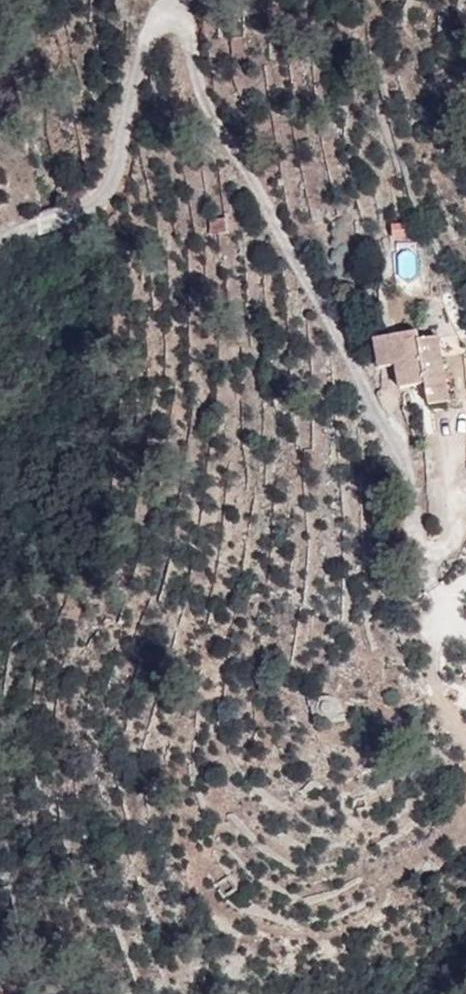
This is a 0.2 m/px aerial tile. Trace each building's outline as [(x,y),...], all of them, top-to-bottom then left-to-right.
[(421,346),(374,353),(380,383),(401,380),(404,401),(426,398),(430,424),(450,421),(440,354),(423,357),(421,346)]
